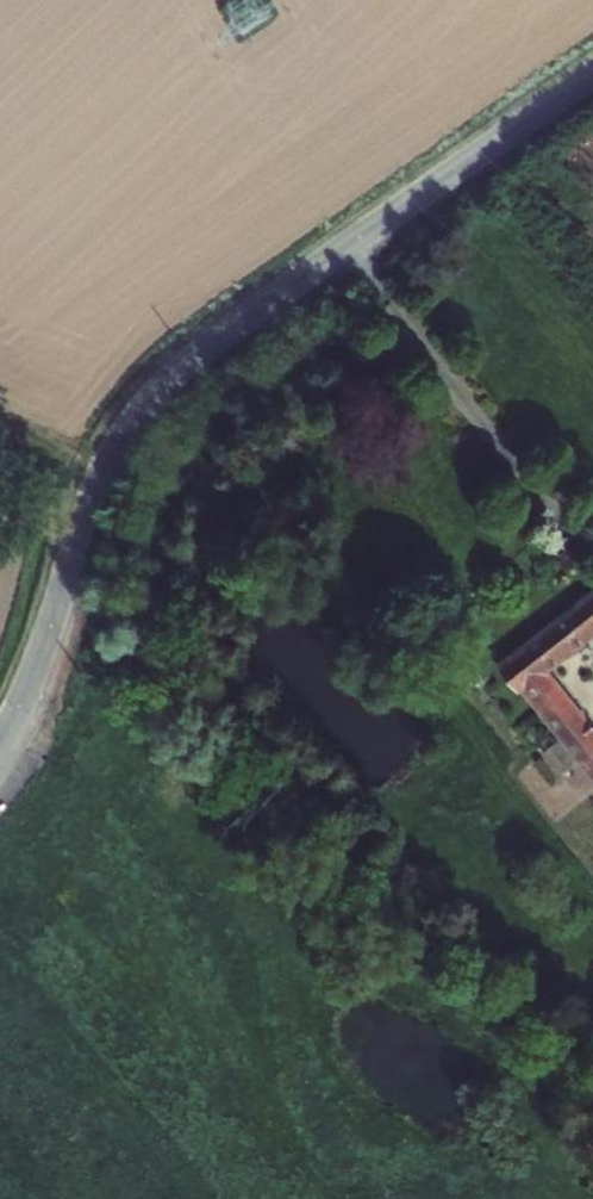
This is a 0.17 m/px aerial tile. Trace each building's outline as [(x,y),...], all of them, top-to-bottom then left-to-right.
[(506,649),(524,671),(522,680),(592,772),(592,723),(545,657),(592,623),(592,584),(506,649)]
